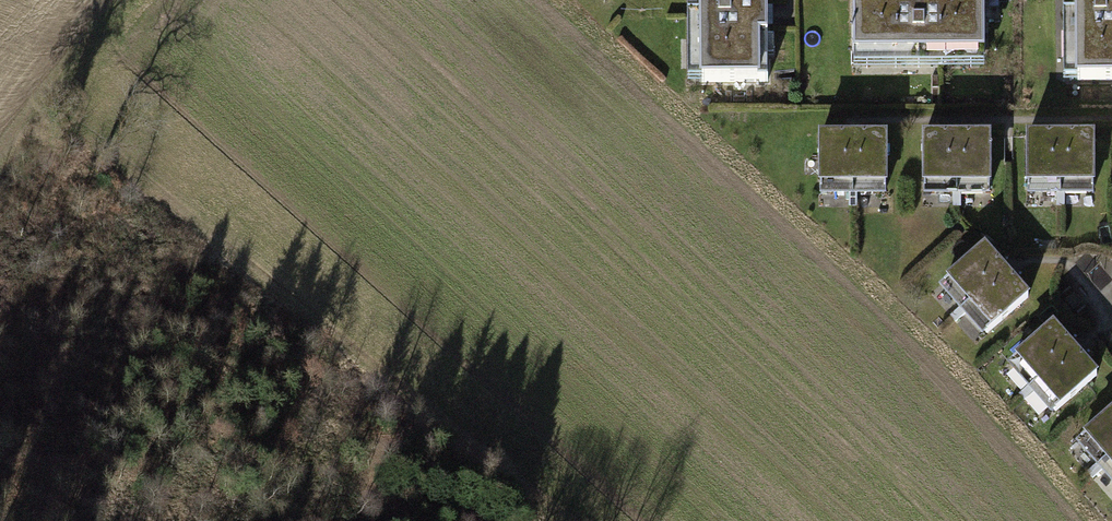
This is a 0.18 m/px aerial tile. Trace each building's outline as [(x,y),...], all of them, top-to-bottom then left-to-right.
[(690,80),(769,80),(769,30),(769,6),(769,0),(690,0),(690,80)] [(842,65),(982,66),(983,0),(843,0),(842,65)] [(1066,82),(1111,81),(1111,0),(1064,0),(1066,82)] [(952,132),(952,197),(991,197),(991,131),(952,132)] [(1056,132),(1056,197),(1096,197),(1095,131),(1056,132)] [(909,132),(910,198),(952,197),(952,132),(909,132)] [(1016,132),(1016,198),(1056,197),(1056,132),(1016,132)] [(809,134),(810,200),(848,199),(848,133),(809,134)] [(848,133),(848,199),(888,199),(887,133),(848,133)] [(982,248),(928,295),(951,321),(1005,274),(982,248)] [(1005,274),(951,321),(975,348),(1029,302),(1005,274)] [(1050,324),(997,372),(1021,398),(1073,349),(1050,324)] [(1073,349),(1021,398),(1045,424),(1098,376),(1073,349)] [(1065,452),(1089,478),(1111,457),(1111,409),(1065,452)] [(1089,478),(1111,502),(1111,501),(1111,457),(1089,478)]
